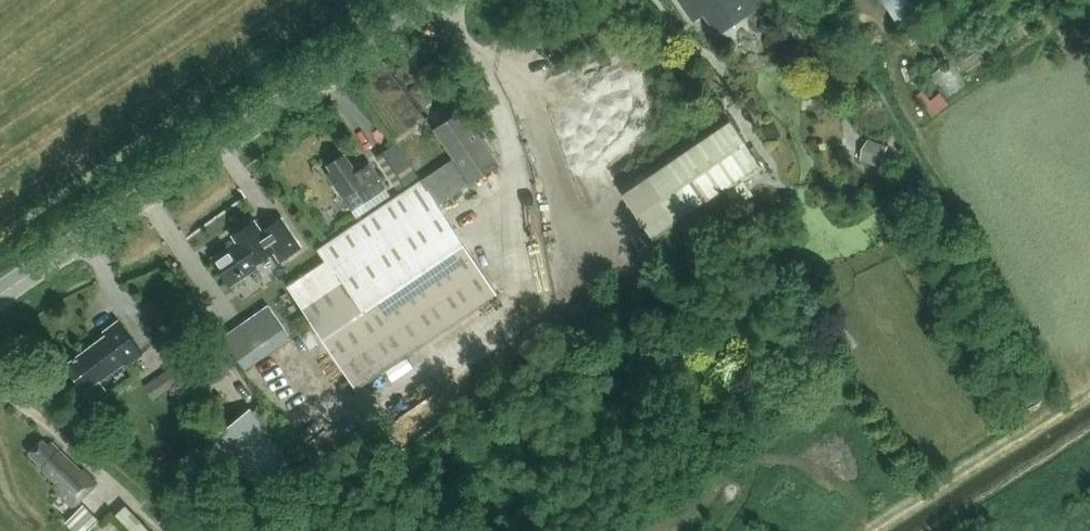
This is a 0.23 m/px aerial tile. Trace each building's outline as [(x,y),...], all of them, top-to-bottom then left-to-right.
[(759,0),(683,0),(695,18),(706,12),(719,31),(760,2),(759,0)] [(900,26),(941,0),(884,0),(900,26)] [(568,58),(561,48),(549,55),(556,66),(568,58)] [(959,60),(939,67),(949,92),(968,84),(959,60)] [(319,249),(326,261),(289,286),(357,388),(497,293),(438,204),(472,181),(472,182),(499,163),(463,110),(436,128),(456,158),(422,180),(319,249)] [(754,194),(745,182),(764,169),(728,115),(619,188),(656,242),(730,192),(738,205),(754,194)] [(880,167),(888,145),(869,138),(861,159),(880,167)] [(377,157),(394,182),(407,173),(390,148),(377,157)] [(329,174),(336,184),(334,185),(340,193),(341,192),(353,210),(387,187),(370,163),(362,169),(358,164),(354,167),(345,155),(330,165),(333,170),(329,174)] [(302,246),(282,217),(263,231),(255,220),(234,235),(239,243),(213,260),(228,281),(274,250),(281,260),(302,246)] [(269,304),(225,335),(247,366),(291,335),(269,304)] [(111,394),(101,380),(127,360),(130,364),(143,353),(119,321),(105,331),(108,334),(66,366),(96,405),(111,394)] [(144,384),(154,400),(197,371),(187,355),(144,384)] [(251,409),(216,435),(257,488),(292,461),(251,409)] [(96,483),(82,469),(81,470),(52,441),(49,444),(43,439),(30,452),(43,465),(42,467),(57,482),(53,485),(74,506),(96,483)] [(152,528),(131,501),(121,510),(138,530),(149,530),(152,528)] [(84,504),(66,521),(75,530),(88,530),(99,520),(84,504)] [(170,509),(159,521),(170,530),(195,530),(170,509)]
